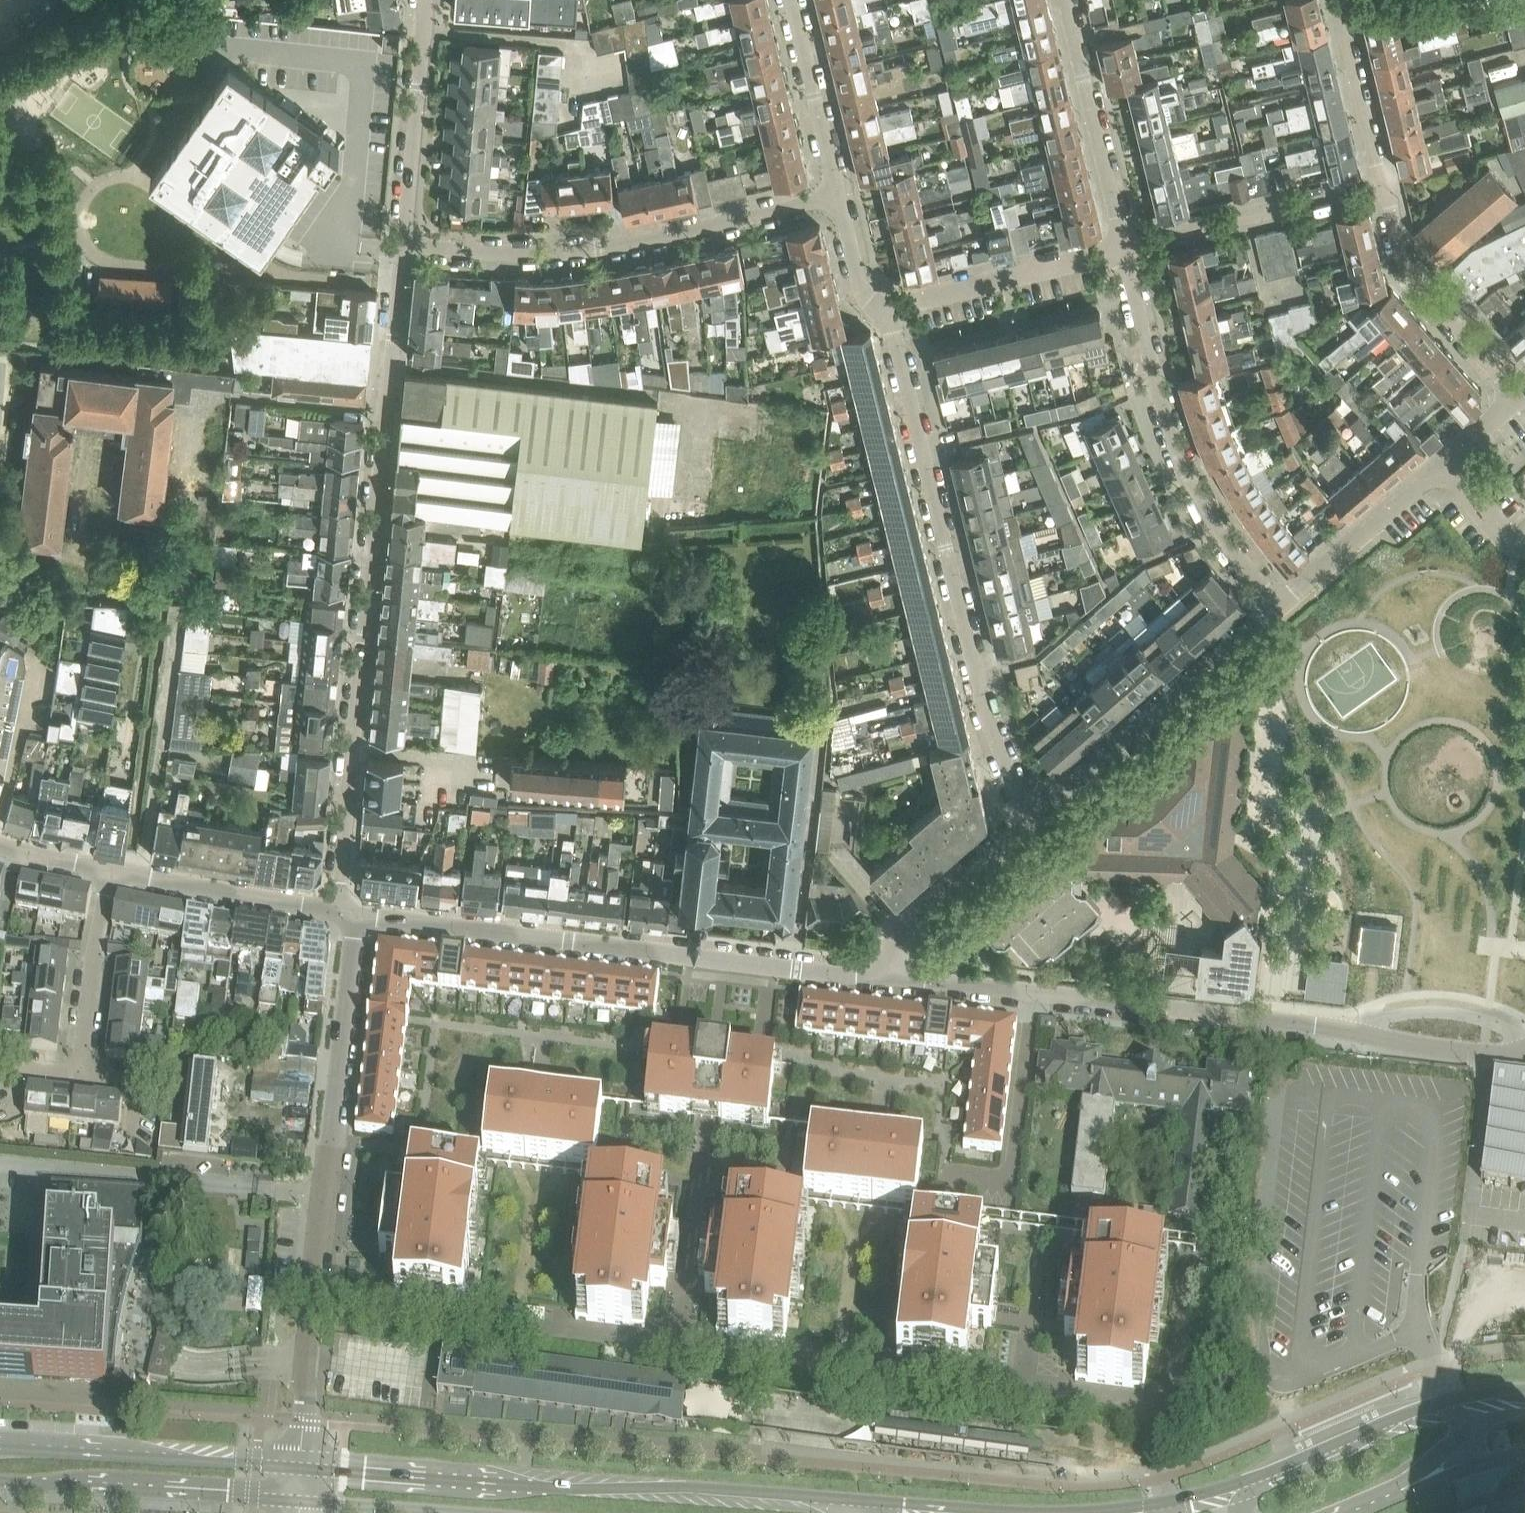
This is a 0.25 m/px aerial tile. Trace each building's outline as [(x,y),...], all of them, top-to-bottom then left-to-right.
[(185,2),(186,7),(186,9),(237,15),(237,7),(237,0),(205,0),(204,0),(185,2)] [(339,5),(340,16),(368,11),(369,20),(401,15),(399,0),(372,0),(367,1),(339,5)] [(455,9),(547,16),(548,0),(455,0),(455,7),(455,9)] [(547,16),(564,17),(565,0),(548,0),(547,16)] [(564,17),(577,18),(577,6),(586,7),(585,0),(565,0),(564,17)] [(642,0),(645,10),(657,7),(655,0),(644,0),(642,0)] [(656,3),(659,12),(679,7),(677,0),(668,0),(656,3)] [(695,2),(698,17),(732,9),(734,20),(769,12),(768,8),(767,6),(768,4),(768,0),(704,0),(699,1),(695,2)] [(820,6),(818,8),(820,16),(822,17),(823,18),(867,7),(865,0),(818,0),(820,6)] [(923,19),(932,16),(928,0),(911,0),(916,20),(923,19)] [(958,20),(961,31),(1017,18),(1020,30),(1052,22),(1047,0),(1040,0),(967,18),(958,20)] [(967,18),(1040,0),(987,0),(980,2),(964,6),(967,18)] [(1098,44),(1121,39),(1116,17),(1109,19),(1104,0),(1088,0),(1098,44)] [(1252,16),(1255,28),(1321,12),(1321,10),(1318,0),(1286,0),(1288,8),(1252,16)] [(1514,3),(1513,0),(1494,0),(1495,5),(1496,8),(1514,3)] [(1430,2),(1372,18),(1364,20),(1370,44),(1401,36),(1397,23),(1433,13),(1430,2)] [(1501,28),(1508,26),(1522,22),(1517,2),(1514,3),(1496,8),(1501,28)] [(823,21),(822,23),(824,31),(826,32),(828,41),(877,30),(890,26),(885,3),(867,7),(855,10),(823,18),(823,21)] [(632,4),(614,9),(616,17),(624,15),(634,12),(632,4)] [(1204,5),(1191,8),(1194,18),(1206,15),(1204,5)] [(1191,6),(1181,8),(1184,21),(1194,18),(1191,8),(1191,6)] [(275,12),(275,19),(290,20),(291,9),(291,7),(276,7),(275,12)] [(734,20),(705,27),(708,41),(737,34),(739,42),(740,46),(775,38),(773,31),(775,29),(773,22),(771,20),(769,12),(734,20)] [(1221,12),(1206,15),(1212,38),(1224,35),(1227,35),(1221,12)] [(1255,28),(1250,29),(1253,42),(1266,39),(1265,37),(1293,30),(1295,37),(1296,42),(1327,35),(1325,29),(1323,20),(1322,16),(1321,12),(1255,28)] [(1146,33),(1160,29),(1160,26),(1170,24),(1168,13),(1142,19),(1146,33)] [(401,15),(373,19),(375,25),(381,26),(400,28),(401,15)] [(1194,18),(1200,44),(1212,41),(1206,15),(1194,18)] [(647,16),(622,22),(625,45),(626,55),(651,52),(649,40),(647,16)] [(932,16),(923,19),(928,41),(932,40),(936,35),(932,16)] [(1118,17),(1116,17),(1121,39),(1146,33),(1142,19),(1120,24),(1118,17)] [(660,18),(647,21),(649,40),(664,37),(660,18)] [(622,22),(608,25),(614,48),(625,45),(622,22)] [(993,60),(1025,53),(1057,45),(1052,22),(1020,30),(1022,41),(991,48),(993,60)] [(1524,44),(1524,32),(1522,22),(1508,26),(1514,47),(1524,44)] [(608,25),(592,29),(597,52),(614,48),(608,25)] [(1467,25),(1457,28),(1460,37),(1469,34),(1467,25)] [(576,26),(575,36),(587,37),(588,27),(576,26)] [(890,26),(877,30),(828,41),(830,51),(829,53),(831,60),(833,62),(834,64),(867,56),(864,46),(893,39),(890,26)] [(1401,36),(1370,44),(1374,61),(1439,43),(1459,38),(1456,27),(1402,42),(1401,36)] [(1146,33),(1121,39),(1098,44),(1104,67),(1138,59),(1137,56),(1135,47),(1135,45),(1162,38),(1160,29),(1146,33)] [(382,30),(380,47),(398,49),(400,32),(382,30)] [(664,37),(649,40),(651,52),(652,64),(652,65),(680,59),(674,35),(664,37)] [(1224,35),(1212,38),(1212,41),(1217,60),(1230,57),(1224,35)] [(1285,54),(1251,62),(1254,74),(1267,71),(1267,72),(1331,55),(1327,35),(1296,42),(1283,45),(1285,54)] [(743,56),(701,66),(704,78),(780,60),(777,50),(779,47),(777,40),(775,39),(775,38),(740,46),(743,56)] [(1218,63),(1217,60),(1212,41),(1200,44),(1205,66),(1218,63)] [(452,56),(451,67),(462,68),(498,71),(508,72),(509,61),(511,44),(501,43),(500,48),(464,44),(463,58),(452,56)] [(1439,43),(1374,61),(1379,80),(1379,84),(1410,76),(1409,73),(1407,65),(1442,55),(1439,43)] [(999,75),(991,77),(993,86),(999,84),(1063,69),(1057,45),(1025,53),(1028,65),(998,72),(999,75)] [(943,48),(949,71),(959,69),(954,46),(943,48)] [(539,50),(538,60),(563,63),(564,52),(539,50)] [(651,52),(626,55),(628,67),(652,64),(651,52)] [(943,65),(941,55),(930,58),(933,68),(943,65)] [(1267,71),(1254,74),(1257,86),(1304,74),(1308,88),(1338,81),(1331,55),(1267,72),(1267,71)] [(838,81),(840,90),(911,73),(908,60),(884,66),(882,56),(867,60),(867,56),(834,64),(835,70),(834,72),(835,80),(838,81)] [(1467,60),(1473,81),(1485,77),(1479,56),(1467,60)] [(1138,59),(1104,67),(1109,88),(1128,83),(1128,84),(1158,77),(1158,76),(1171,73),(1168,61),(1140,67),(1138,61),(1138,59)] [(1229,59),(1218,62),(1222,76),(1232,73),(1229,59)] [(538,60),(537,72),(562,75),(563,63),(538,60)] [(780,60),(704,78),(707,91),(745,82),(747,90),(752,89),(753,94),(786,86),(786,85),(785,81),(784,78),(786,76),(784,69),(782,68),(781,65),(780,60)] [(652,64),(628,67),(629,79),(653,76),(652,65),(652,64)] [(227,66),(150,178),(262,255),(340,144),(321,131),(297,114),(279,102),(227,66)] [(450,79),(449,90),(460,91),(496,94),(506,95),(507,84),(497,83),(498,71),(462,68),(461,80),(450,79)] [(1063,69),(999,84),(1004,103),(1036,95),(1037,100),(1069,92),(1063,69)] [(911,73),(840,90),(842,100),(840,102),(842,109),(845,111),(845,112),(878,104),(876,95),(921,84),(918,71),(911,73)] [(537,72),(536,83),(561,86),(562,75),(537,72)] [(1129,85),(1126,86),(1128,93),(1131,95),(1134,107),(1203,91),(1207,90),(1204,78),(1188,82),(1189,86),(1183,88),(1181,82),(1178,82),(1177,83),(1174,72),(1171,73),(1158,76),(1158,77),(1128,84),(1129,85)] [(963,74),(950,77),(953,90),(966,87),(963,74)] [(653,76),(629,79),(630,91),(631,92),(655,89),(653,76)] [(1410,76),(1379,84),(1384,104),(1442,89),(1439,77),(1411,84),(1410,76)] [(1494,85),(1503,114),(1517,110),(1524,107),(1524,76),(1494,85)] [(1473,81),(1461,84),(1466,103),(1490,96),(1485,77),(1473,81)] [(1311,101),(1286,107),(1289,119),(1344,105),(1338,81),(1308,88),(1311,101)] [(536,83),(535,95),(560,98),(561,86),(536,83)] [(755,103),(725,110),(728,122),(791,107),(789,97),(790,95),(789,88),(786,86),(753,94),(755,103)] [(944,113),(954,110),(949,88),(939,90),(944,113)] [(655,89),(631,92),(635,114),(649,111),(657,109),(655,89)] [(1442,89),(1384,104),(1389,123),(1389,124),(1420,117),(1419,115),(1417,105),(1444,99),(1442,89)] [(448,102),(447,112),(458,113),(494,117),(504,117),(505,113),(505,107),(495,106),(496,94),(460,91),(459,103),(448,102)] [(630,91),(607,96),(612,118),(628,115),(635,114),(631,92),(630,91)] [(1203,91),(1134,107),(1137,118),(1136,118),(1135,121),(1136,127),(1139,127),(1140,130),(1169,123),(1168,120),(1186,115),(1185,108),(1206,103),(1203,91)] [(958,110),(960,118),(973,115),(968,92),(954,95),(958,110)] [(1069,92),(1037,100),(1039,112),(1010,119),(1012,130),(1074,115),(1072,107),(1070,97),(1069,92)] [(535,95),(534,106),(559,109),(560,98),(535,95)] [(607,96),(596,98),(601,121),(605,120),(612,118),(607,96)] [(584,101),(581,125),(601,121),(596,98),(584,101)] [(1236,105),(1233,108),(1235,115),(1257,110),(1255,101),(1236,105)] [(700,104),(689,107),(694,130),(706,127),(700,104)] [(851,135),(913,120),(910,109),(881,116),(878,104),(845,112),(846,115),(844,117),(846,125),(848,126),(851,135)] [(1284,120),(1275,122),(1278,134),(1316,124),(1318,132),(1348,125),(1344,105),(1289,119),(1284,120)] [(534,106),(533,117),(558,120),(559,109),(534,106)] [(728,122),(716,125),(720,143),(742,137),(741,133),(761,128),(764,141),(797,133),(796,126),(797,124),(795,117),(793,115),(791,107),(728,122)] [(661,108),(649,111),(652,124),(656,144),(670,208),(672,208),(673,209),(695,204),(687,170),(675,172),(669,141),(661,108)] [(1268,112),(1266,112),(1269,124),(1271,123),(1275,122),(1284,120),(1281,108),(1268,112)] [(954,110),(944,113),(950,136),(963,133),(960,118),(958,110),(954,110)] [(1223,110),(1213,113),(1218,132),(1230,129),(1226,112),(1223,110)] [(635,114),(628,115),(631,128),(640,126),(652,124),(649,111),(635,114)] [(446,125),(445,135),(456,136),(491,139),(502,140),(503,130),(493,129),(494,117),(458,113),(457,126),(446,125)] [(1420,117),(1389,124),(1390,126),(1395,147),(1463,126),(1460,113),(1422,124),(1420,119),(1420,117)] [(963,133),(965,141),(980,138),(975,114),(973,115),(960,118),(963,133)] [(1074,115),(1012,130),(1015,141),(1045,134),(1048,146),(1080,139),(1079,134),(1076,122),(1074,115)] [(532,130),(531,137),(536,136),(557,132),(558,120),(533,117),(532,130)] [(1246,118),(1236,120),(1239,131),(1249,129),(1246,118)] [(581,125),(577,127),(580,143),(610,140),(605,120),(601,121),(581,125)] [(856,159),(889,151),(887,141),(916,134),(913,120),(851,135),(853,145),(852,147),(853,155),(856,156),(856,159)] [(1142,139),(1145,154),(1196,141),(1193,130),(1172,136),(1169,123),(1140,130),(1137,131),(1139,137),(1141,139),(1142,139)] [(1296,149),(1283,152),(1285,163),(1354,147),(1348,125),(1318,132),(1321,143),(1296,149)] [(1463,126),(1395,147),(1396,154),(1400,169),(1400,170),(1431,162),(1428,151),(1457,145),(1471,141),(1467,125),(1463,126)] [(577,127),(565,130),(567,145),(580,143),(577,127)] [(737,161),(725,164),(727,173),(803,155),(801,147),(800,144),(801,142),(800,135),(798,134),(797,133),(764,141),(766,151),(737,158),(737,161)] [(963,133),(950,136),(955,154),(968,151),(965,141),(963,133)] [(444,147),(443,158),(500,163),(509,164),(509,159),(507,159),(507,153),(501,152),(490,151),(491,139),(456,136),(455,148),(444,147)] [(531,137),(528,166),(533,167),(536,136),(531,137)] [(1178,157),(1199,152),(1216,148),(1213,137),(1196,141),(1145,154),(1148,164),(1146,167),(1148,175),(1180,167),(1178,157)] [(980,138),(965,141),(968,151),(971,165),(986,161),(980,138)] [(1026,176),(1026,177),(1086,162),(1080,139),(1048,146),(1051,158),(1020,166),(1023,177),(1026,176)] [(1510,162),(1524,157),(1524,143),(1506,149),(1504,150),(1510,162)] [(650,178),(642,180),(645,196),(643,196),(646,213),(653,212),(655,213),(662,211),(663,209),(670,208),(656,144),(644,147),(643,147),(650,178)] [(1285,163),(1282,164),(1284,175),(1327,165),(1329,176),(1359,169),(1354,147),(1285,163)] [(1250,148),(1239,151),(1241,157),(1245,173),(1256,170),(1250,148)] [(1448,167),(1470,160),(1473,160),(1469,148),(1445,156),(1448,167)] [(1504,150),(1496,152),(1507,176),(1515,172),(1510,162),(1504,150)] [(624,151),(613,154),(622,200),(626,218),(636,216),(637,217),(645,216),(646,213),(643,196),(645,196),(642,180),(631,182),(624,151)] [(913,166),(924,163),(921,151),(891,158),(889,151),(856,159),(855,161),(857,169),(859,170),(861,179),(881,174),(913,166)] [(727,173),(706,178),(712,201),(747,192),(744,182),(773,175),(776,185),(808,177),(807,174),(809,172),(807,165),(805,164),(803,155),(727,173)] [(1229,176),(1230,178),(1245,174),(1245,173),(1241,157),(1226,161),(1229,176)] [(1510,162),(1515,172),(1516,174),(1524,170),(1524,157),(1510,162)] [(526,195),(524,210),(531,210),(554,207),(560,206),(560,207),(587,204),(583,170),(582,158),(568,159),(569,165),(570,171),(550,173),(528,176),(527,188),(526,195)] [(442,170),(441,181),(452,182),(487,185),(498,186),(499,175),(488,174),(489,162),(454,159),(453,171),(442,170)] [(986,161),(971,165),(976,188),(985,186),(991,185),(986,161)] [(1086,162),(1026,177),(1028,187),(1057,181),(1059,192),(1091,184),(1086,162)] [(881,176),(879,178),(881,185),(884,186),(886,196),(969,175),(966,163),(946,168),(946,167),(915,174),(913,166),(881,174),(881,176)] [(1284,175),(1282,164),(1272,166),(1269,167),(1274,188),(1287,185),(1284,175)] [(703,166),(687,170),(695,204),(712,201),(706,178),(703,166)] [(1415,230),(1442,262),(1444,260),(1443,260),(1453,251),(1454,251),(1456,250),(1500,212),(1508,229),(1524,220),(1524,199),(1502,210),(1516,198),(1489,166),(1487,168),(1488,168),(1477,177),(1475,178),(1476,179),(1465,188),(1465,187),(1463,189),(1464,189),(1453,198),(1451,199),(1452,200),(1441,209),(1440,208),(1439,210),(1429,219),(1428,219),(1427,220),(1427,221),(1417,230),(1416,229),(1415,230)] [(610,167),(583,170),(587,204),(614,201),(610,167)] [(1152,181),(1155,196),(1212,182),(1209,171),(1183,177),(1180,167),(1148,175),(1149,180),(1152,181)] [(1262,191),(1274,188),(1269,167),(1257,170),(1262,191)] [(1245,174),(1250,194),(1262,191),(1257,170),(1256,170),(1245,173),(1245,174)] [(1516,174),(1521,185),(1524,183),(1524,170),(1516,174)] [(1234,198),(1250,194),(1245,174),(1230,178),(1234,198)] [(891,216),(923,208),(921,200),(952,193),(952,191),(972,186),(969,175),(886,196),(888,203),(886,205),(888,212),(890,213),(891,216)] [(1011,180),(999,183),(1001,194),(1013,191),(1011,180)] [(1218,181),(1212,182),(1155,196),(1157,204),(1156,207),(1157,213),(1160,214),(1160,215),(1189,209),(1187,198),(1220,190),(1218,181)] [(440,193),(439,203),(451,204),(450,213),(452,215),(468,217),(470,215),(471,206),(496,208),(497,199),(497,198),(486,197),(487,185),(452,182),(451,194),(440,193)] [(991,185),(985,186),(994,223),(985,226),(993,256),(1015,250),(1009,226),(1004,205),(1001,194),(999,183),(991,185)] [(1033,208),(1036,220),(1096,205),(1092,188),(1091,185),(1091,184),(1059,192),(1060,196),(1062,201),(1033,208)] [(515,209),(514,221),(523,222),(524,210),(526,195),(519,194),(518,210),(516,210),(515,209)] [(1014,203),(1004,205),(1009,226),(1019,224),(1014,203)] [(1009,226),(1015,250),(1030,247),(1027,235),(1058,228),(1061,239),(1097,230),(1101,225),(1096,205),(1036,220),(1019,224),(1009,226)] [(959,221),(979,216),(976,206),(956,211),(956,208),(925,216),(923,208),(891,216),(891,217),(889,219),(891,226),(893,227),(896,237),(959,221)] [(1314,241),(1373,227),(1368,207),(1337,215),(1339,223),(1311,230),(1314,241)] [(523,222),(523,227),(532,227),(531,210),(524,210),(523,222)] [(1473,298),(1488,285),(1487,281),(1506,273),(1510,281),(1519,275),(1517,269),(1524,265),(1524,220),(1508,229),(1472,247),(1448,269),(1470,294),(1473,298)] [(959,221),(896,237),(897,244),(896,246),(898,253),(900,255),(900,257),(933,249),(931,241),(962,234),(959,221)] [(819,224),(757,239),(741,243),(744,254),(760,251),(760,252),(789,245),(791,254),(825,245),(824,243),(825,241),(824,234),(821,232),(819,224)] [(1288,226),(1277,229),(1282,249),(1293,246),(1288,226)] [(1297,245),(1298,253),(1315,249),(1316,253),(1344,247),(1346,255),(1377,248),(1373,227),(1314,241),(1297,245)] [(1277,229),(1265,232),(1270,251),(1282,249),(1277,229)] [(1259,254),(1270,251),(1265,232),(1255,234),(1259,254)] [(1238,260),(1250,258),(1245,236),(1233,239),(1238,260)] [(1172,275),(1206,267),(1204,258),(1230,252),(1228,240),(1169,254),(1171,260),(1169,261),(1172,275)] [(725,249),(714,251),(721,285),(723,316),(724,343),(736,343),(735,330),(738,329),(738,313),(736,313),(733,282),(745,279),(738,246),(735,246),(733,245),(726,246),(725,249)] [(764,269),(767,281),(830,266),(827,257),(829,255),(827,248),(825,247),(825,245),(791,254),(793,262),(764,269)] [(1293,246),(1282,249),(1288,273),(1298,271),(1293,246)] [(970,252),(972,261),(989,257),(987,248),(970,252)] [(1320,271),(1307,274),(1309,284),(1323,281),(1382,268),(1377,248),(1346,255),(1348,262),(1320,268),(1320,271)] [(903,268),(905,277),(968,262),(965,249),(935,256),(933,249),(900,257),(901,258),(899,260),(901,267),(903,268)] [(1276,276),(1288,273),(1282,249),(1270,251),(1276,276)] [(696,255),(694,256),(699,290),(708,288),(711,319),(723,316),(721,285),(714,251),(707,253),(705,251),(698,253),(696,255)] [(1265,278),(1276,276),(1270,251),(1259,254),(1265,278)] [(691,291),(699,290),(694,256),(693,256),(691,254),(684,256),(682,258),(671,261),(677,293),(681,327),(696,323),(691,291)] [(677,293),(671,261),(665,262),(663,260),(655,262),(654,264),(649,265),(655,299),(665,298),(670,329),(681,327),(677,293)] [(755,262),(746,265),(748,275),(758,273),(755,262)] [(636,268),(625,270),(634,334),(635,339),(647,337),(645,325),(641,302),(655,299),(649,265),(647,266),(645,264),(638,265),(636,268)] [(1519,275),(1520,276),(1524,283),(1524,265),(1517,269),(1519,275)] [(767,281),(763,282),(768,303),(784,300),(782,292),(799,288),(801,296),(835,288),(834,286),(836,284),(834,277),(832,275),(830,266),(767,281)] [(1206,267),(1172,275),(1175,290),(1178,289),(1179,294),(1237,280),(1235,270),(1208,276),(1206,267)] [(1382,268),(1323,281),(1325,292),(1338,289),(1342,308),(1357,301),(1355,294),(1386,286),(1382,268)] [(622,336),(634,334),(625,270),(618,271),(616,269),(609,270),(607,273),(603,273),(608,307),(618,305),(622,336)] [(446,297),(477,300),(479,285),(448,282),(449,274),(416,271),(414,293),(446,297)] [(589,275),(579,276),(588,341),(602,339),(598,308),(608,307),(603,273),(600,274),(598,272),(591,273),(589,275)] [(1520,276),(1519,275),(1510,281),(1513,288),(1524,283),(1520,276)] [(491,286),(479,285),(477,300),(505,302),(514,302),(516,279),(516,277),(491,276),(491,277),(492,277),(491,286)] [(561,279),(559,279),(563,313),(571,313),(575,343),(577,342),(588,341),(579,276),(572,277),(570,276),(562,276),(561,279)] [(1178,298),(1181,313),(1215,305),(1213,297),(1257,287),(1255,276),(1237,280),(1179,294),(1180,298),(1178,298)] [(514,302),(513,313),(525,314),(527,346),(540,345),(533,280),(528,280),(527,278),(519,277),(517,279),(516,279),(514,302)] [(545,278),(543,280),(533,280),(540,345),(554,344),(552,315),(560,314),(563,313),(559,279),(554,279),(552,278),(545,278)] [(99,286),(98,301),(134,303),(171,306),(172,291),(161,290),(149,290),(137,289),(99,286)] [(318,287),(316,309),(341,311),(341,310),(374,312),(376,292),(344,288),(343,289),(318,287)] [(1356,327),(1347,334),(1355,344),(1405,303),(1392,287),(1367,307),(1364,303),(1347,317),(1356,327)] [(773,312),(776,325),(840,310),(838,300),(839,298),(837,291),(835,290),(835,288),(801,296),(803,305),(773,312)] [(1495,288),(1477,303),(1486,312),(1496,303),(1504,313),(1511,307),(1495,288)] [(414,293),(412,314),(473,320),(474,309),(460,307),(461,298),(446,297),(414,293)] [(1309,300),(1299,302),(1304,324),(1314,320),(1309,300)] [(511,323),(512,313),(514,302),(505,302),(502,322),(511,323)] [(1294,329),(1304,324),(1299,302),(1288,305),(1289,309),(1294,329)] [(1355,344),(1350,348),(1358,357),(1367,350),(1388,332),(1393,337),(1418,317),(1417,316),(1405,303),(1355,344)] [(1188,332),(1247,318),(1244,306),(1217,313),(1215,305),(1181,313),(1185,328),(1187,328),(1188,332)] [(372,338),(374,312),(341,310),(341,311),(316,309),(313,332),(372,338)] [(1290,330),(1294,329),(1289,309),(1268,314),(1275,343),(1277,353),(1278,356),(1304,350),(1292,335),(1290,330)] [(809,331),(812,340),(845,331),(845,329),(846,327),(844,320),(842,318),(840,310),(776,325),(779,338),(809,331)] [(1099,311),(1077,316),(1085,352),(1088,364),(1089,363),(1089,361),(1108,357),(1105,347),(1106,346),(1103,334),(1105,333),(1099,311)] [(263,327),(297,331),(298,318),(283,317),(279,314),(271,313),(266,315),(265,315),(263,327)] [(410,332),(410,334),(443,337),(444,329),(472,332),(473,320),(412,314),(412,321),(410,332)] [(1077,316),(1057,321),(1066,356),(1085,352),(1077,316)] [(749,318),(749,332),(758,329),(757,317),(749,318)] [(1222,335),(1251,328),(1249,317),(1247,318),(1188,332),(1189,336),(1187,337),(1190,352),(1224,344),(1222,335)] [(1377,363),(1385,372),(1432,333),(1418,317),(1393,337),(1399,344),(1377,363)] [(479,320),(478,330),(497,332),(498,322),(479,320)] [(1505,334),(1524,358),(1524,323),(1522,320),(1505,334)] [(1057,321),(1037,326),(1046,361),(1049,375),(1069,370),(1066,356),(1057,321)] [(277,368),(368,375),(372,338),(313,332),(297,331),(263,327),(230,325),(235,365),(235,366),(245,367),(277,369),(277,368)] [(1037,326),(1017,331),(1026,366),(1046,361),(1037,326)] [(846,335),(842,336),(848,360),(876,353),(870,329),(846,335)] [(1017,331),(997,336),(1009,382),(1029,378),(1026,366),(1017,331)] [(1415,362),(1420,368),(1444,348),(1432,333),(1385,372),(1373,382),(1381,391),(1415,362)] [(471,340),(443,337),(410,334),(408,354),(414,355),(440,358),(441,350),(470,352),(471,340)] [(997,336),(978,341),(989,386),(989,387),(1009,382),(997,336)] [(958,345),(969,391),(989,386),(978,341),(958,345)] [(506,370),(509,349),(509,344),(497,343),(495,369),(506,370)] [(1226,353),(1224,344),(1190,352),(1194,366),(1196,365),(1197,371),(1256,357),(1253,346),(1252,347),(1226,353)] [(969,391),(958,345),(935,351),(940,373),(943,372),(944,378),(935,380),(940,398),(969,391)] [(1458,363),(1444,348),(1420,368),(1425,374),(1404,392),(1406,395),(1393,406),(1399,412),(1412,402),(1458,363)] [(506,370),(532,373),(534,358),(521,357),(521,350),(509,349),(506,370)] [(1326,351),(1317,359),(1325,368),(1328,365),(1334,361),(1327,352),(1326,351)] [(876,353),(848,360),(854,383),(882,377),(876,353)] [(38,394),(37,404),(73,409),(85,410),(83,429),(126,435),(126,434),(130,434),(121,504),(122,504),(162,509),(175,398),(175,397),(176,396),(171,395),(173,378),(183,379),(185,365),(176,364),(174,364),(139,360),(138,365),(69,356),(68,358),(59,357),(57,370),(68,371),(64,398),(38,394)] [(688,387),(686,371),(684,356),(666,357),(669,384),(688,387)] [(825,356),(811,359),(813,369),(827,366),(825,356)] [(618,358),(590,361),(593,381),(622,384),(619,367),(618,358)] [(590,359),(568,362),(569,378),(593,381),(590,361),(590,359)] [(1264,374),(1278,371),(1275,361),(1261,365),(1264,374)] [(566,373),(565,362),(541,363),(541,370),(566,373)] [(1412,402),(1399,412),(1405,419),(1418,409),(1419,411),(1441,393),(1446,399),(1471,378),(1458,363),(1412,402)] [(1325,368),(1322,371),(1321,372),(1333,387),(1345,377),(1337,369),(1334,372),(1328,365),(1325,368)] [(234,385),(233,387),(243,388),(245,367),(236,367),(235,366),(235,371),(234,385)] [(827,366),(813,369),(815,378),(829,375),(827,366)] [(366,401),(368,375),(277,368),(277,369),(274,392),(366,401)] [(219,369),(217,383),(234,385),(235,371),(219,369)] [(666,384),(665,373),(641,370),(642,381),(666,384)] [(707,389),(706,370),(686,371),(688,387),(707,389)] [(721,391),(721,381),(721,377),(724,377),(724,370),(706,370),(707,389),(721,391)] [(1264,374),(1268,384),(1281,380),(1278,371),(1264,374)] [(657,402),(406,372),(392,511),(481,521),(641,540),(657,402)] [(1179,380),(1188,409),(1221,398),(1225,397),(1222,387),(1218,388),(1213,372),(1179,380)] [(1347,376),(1345,377),(1333,387),(1340,396),(1341,392),(1347,400),(1354,398),(1361,392),(1347,376)] [(854,383),(859,405),(887,398),(882,377),(854,383)] [(1111,384),(1116,395),(1127,390),(1124,378),(1111,384)] [(1429,447),(1470,411),(1481,402),(1475,396),(1481,390),(1471,378),(1446,399),(1454,408),(1421,437),(1429,447)] [(746,384),(724,381),(725,391),(725,397),(747,399),(746,384)] [(1282,384),(1269,388),(1272,398),(1285,394),(1282,384)] [(1096,390),(1085,395),(1090,406),(1101,401),(1096,390)] [(1370,390),(1363,396),(1371,404),(1380,396),(1375,391),(1370,390)] [(1352,405),(1347,400),(1341,392),(1340,396),(1340,400),(1334,405),(1336,408),(1341,414),(1352,405)] [(1272,398),(1275,408),(1289,404),(1285,394),(1272,398)] [(1079,411),(1090,406),(1085,395),(1074,400),(1079,411)] [(859,405),(864,428),(893,421),(887,398),(859,405)] [(1198,438),(1198,439),(1230,425),(1233,424),(1229,412),(1226,414),(1221,398),(1188,409),(1198,438)] [(831,402),(833,411),(847,408),(845,399),(832,402),(831,402)] [(1059,416),(1079,411),(1074,400),(1056,404),(1059,416)] [(238,403),(236,423),(249,424),(251,404),(238,403)] [(1426,449),(1386,403),(1377,411),(1394,431),(1387,438),(1409,464),(1426,449)] [(71,421),(73,409),(37,404),(34,423),(28,422),(26,442),(32,443),(21,533),(61,538),(75,426),(74,426),(74,422),(71,421)] [(1334,405),(1318,418),(1321,421),(1328,431),(1336,425),(1344,418),(1341,414),(1336,408),(1334,405)] [(1039,420),(1052,417),(1049,406),(1036,408),(1039,420)] [(1086,452),(1092,449),(1128,434),(1119,413),(1108,418),(1103,407),(1081,417),(1071,419),(1086,452)] [(1276,413),(1280,422),(1293,416),(1289,407),(1276,413)] [(833,411),(834,419),(835,421),(849,418),(847,408),(833,411)] [(1039,420),(1036,408),(1024,411),(1026,423),(1039,420)] [(364,421),(330,417),(301,414),(299,435),(362,440),(364,421)] [(999,429),(1012,426),(1009,415),(996,418),(999,429)] [(1409,464),(1387,438),(1381,442),(1358,415),(1349,422),(1345,417),(1344,418),(1354,430),(1394,477),(1409,464)] [(1297,425),(1293,416),(1280,422),(1284,431),(1297,425)] [(999,429),(996,418),(984,421),(986,432),(999,429)] [(864,428),(870,450),(871,449),(897,443),(898,443),(893,421),(864,428)] [(979,421),(956,427),(957,427),(959,439),(982,433),(979,421)] [(1215,465),(1240,451),(1244,449),(1240,440),(1236,441),(1230,425),(1198,439),(1210,466),(1214,464),(1215,465)] [(1297,425),(1284,431),(1289,442),(1300,433),(1297,425)] [(228,430),(226,449),(232,450),(235,450),(236,442),(233,442),(234,435),(241,436),(241,431),(228,430)] [(1356,464),(1379,490),(1394,477),(1354,430),(1346,436),(1364,457),(1356,464)] [(362,440),(299,435),(259,432),(259,438),(268,441),(281,442),(281,445),(310,447),(309,457),(326,458),(360,462),(362,440)] [(1128,434),(1092,449),(1101,469),(1136,454),(1134,447),(1139,445),(1135,435),(1133,432),(1128,434)] [(952,459),(957,481),(1004,470),(996,436),(961,445),(964,456),(952,459)] [(1365,502),(1379,490),(1356,464),(1351,469),(1333,449),(1332,449),(1324,440),(1317,447),(1365,502)] [(898,443),(870,450),(875,471),(899,466),(903,465),(898,443)] [(1244,449),(1240,451),(1215,465),(1226,487),(1262,467),(1266,464),(1255,444),(1244,449)] [(827,450),(829,459),(843,456),(841,447),(827,450)] [(1349,516),(1365,502),(1317,447),(1309,453),(1317,463),(1316,464),(1334,484),(1327,490),(1349,516)] [(1290,467),(1299,461),(1292,449),(1283,455),(1290,467)] [(229,454),(227,472),(241,474),(243,456),(232,455),(229,454)] [(1136,454),(1101,469),(1110,489),(1145,473),(1136,454)] [(829,459),(831,469),(845,466),(843,456),(829,459)] [(280,479),(295,480),(357,487),(359,466),(326,462),(324,474),(281,469),(280,479)] [(1039,470),(1044,481),(1056,476),(1051,464),(1039,470)] [(899,466),(875,471),(876,475),(882,499),(910,492),(904,468),(903,465),(899,466)] [(1060,473),(1065,485),(1077,479),(1084,477),(1079,465),(1060,473)] [(1240,509),(1240,510),(1274,487),(1272,483),(1262,467),(1226,487),(1240,509)] [(1004,470),(957,481),(962,502),(1009,491),(1004,470)] [(223,472),(221,494),(240,495),(243,474),(241,474),(227,472),(223,472)] [(1145,473),(1110,489),(1118,509),(1154,493),(1145,473)] [(1307,491),(1317,484),(1308,473),(1298,481),(1307,491)] [(1056,476),(1044,481),(1053,501),(1066,498),(1056,476)] [(1065,485),(1071,497),(1083,491),(1077,479),(1065,485)] [(295,480),(293,501),(308,503),(309,495),(322,497),(321,504),(355,508),(357,487),(295,480)] [(1326,495),(1317,484),(1307,491),(1317,503),(1326,495)] [(1240,510),(1254,529),(1277,513),(1287,506),(1274,487),(1240,510)] [(1014,512),(1009,491),(962,502),(967,523),(1014,512)] [(910,492),(882,499),(887,522),(915,515),(910,492)] [(1154,493),(1118,509),(1127,528),(1162,513),(1154,493)] [(243,496),(240,495),(221,494),(220,507),(240,508),(243,496)] [(845,498),(847,508),(861,504),(859,495),(845,498)] [(291,511),(290,521),(319,524),(353,527),(355,508),(321,504),(320,514),(291,511)] [(861,504),(847,508),(849,517),(863,514),(861,504)] [(1074,516),(1068,504),(1056,510),(1062,522),(1074,516)] [(1083,524),(1095,519),(1090,507),(1078,512),(1083,524)] [(1346,518),(1337,507),(1328,515),(1338,526),(1346,518)] [(392,511),(391,528),(424,531),(425,525),(461,529),(461,528),(480,530),(481,521),(392,511)] [(1017,511),(1014,512),(967,523),(972,544),(1019,533),(1022,532),(1017,511)] [(1162,513),(1127,528),(1136,549),(1138,548),(1143,559),(1165,549),(1160,539),(1171,534),(1162,513)] [(1254,529),(1270,550),(1292,533),(1277,513),(1254,529)] [(915,515),(887,522),(893,544),(921,538),(915,515)] [(1074,516),(1062,522),(1066,543),(1084,539),(1074,516)] [(1083,524),(1088,536),(1100,531),(1095,519),(1083,524)] [(290,521),(289,532),(318,535),(318,543),(317,544),(351,547),(353,527),(319,524),(290,521)] [(1292,533),(1270,550),(1287,570),(1309,551),(1301,542),(1310,534),(1302,524),(1301,525),(1295,530),(1292,533)] [(667,540),(679,540),(678,526),(666,526),(667,540)] [(390,532),(388,552),(450,558),(455,559),(457,539),(424,536),(424,531),(391,528),(390,532)] [(978,565),(1024,554),(1019,533),(972,544),(978,565)] [(554,535),(552,548),(564,549),(566,536),(554,535)] [(921,538),(893,544),(898,566),(926,559),(921,538)] [(856,543),(858,553),(872,549),(870,540),(856,543)] [(489,541),(486,562),(506,565),(509,543),(489,541)] [(215,542),(213,562),(235,563),(237,543),(215,542)] [(1188,560),(1202,553),(1195,543),(1183,548),(1188,560)] [(162,544),(161,563),(171,564),(173,545),(162,544)] [(1074,550),(1079,562),(1091,556),(1086,544),(1074,550)] [(288,555),(287,567),(348,572),(351,552),(317,549),(317,558),(288,555)] [(858,553),(852,554),(854,563),(874,559),(872,549),(858,553)] [(450,558),(388,552),(386,571),(448,578),(450,558)] [(978,565),(983,586),(1029,575),(1024,554),(978,565)] [(1172,566),(1168,555),(1157,560),(1161,571),(1172,566)] [(1085,574),(1097,568),(1091,556),(1079,562),(1085,574)] [(926,559),(898,566),(903,589),(932,582),(926,559)] [(120,562),(115,561),(110,560),(107,578),(118,579),(120,562)] [(1146,564),(1135,574),(1143,583),(1152,575),(1161,571),(1157,560),(1146,564)] [(484,582),(499,584),(504,585),(506,565),(486,562),(484,582)] [(216,564),(215,585),(239,587),(241,566),(216,564)] [(506,565),(504,585),(504,587),(544,591),(546,569),(506,565)] [(1195,580),(1203,589),(1226,616),(1244,601),(1229,584),(1228,586),(1219,576),(1211,566),(1195,580)] [(348,572),(287,567),(286,579),(314,582),(313,590),(346,592),(348,572)] [(1114,569),(1105,574),(1111,588),(1119,580),(1114,569)] [(436,587),(454,589),(455,579),(448,578),(386,571),(386,572),(385,584),(384,591),(435,597),(436,587)] [(1135,574),(1119,587),(1127,596),(1143,583),(1135,574)] [(1029,575),(983,586),(988,607),(1034,596),(1029,575)] [(1106,591),(1100,576),(1088,582),(1080,584),(1085,610),(1106,591)] [(1179,594),(1211,630),(1226,616),(1203,589),(1195,580),(1179,594)] [(932,582),(903,589),(909,612),(937,605),(932,582)] [(867,588),(869,597),(883,594),(881,585),(867,588)] [(188,603),(188,607),(215,609),(222,610),(222,605),(233,606),(235,592),(229,592),(229,590),(209,588),(207,603),(188,603)] [(382,611),(417,615),(438,617),(439,608),(445,609),(446,598),(435,597),(384,591),(383,604),(382,611)] [(1114,592),(1104,601),(1112,610),(1122,601),(1114,592)] [(883,594),(869,597),(871,606),(885,603),(883,594)] [(1164,607),(1195,643),(1211,630),(1179,594),(1164,607)] [(993,628),(1028,619),(1039,617),(1034,596),(988,607),(993,628)] [(346,602),(308,598),(306,619),(342,622),(344,609),(345,609),(346,602)] [(47,731),(47,732),(75,736),(76,736),(76,735),(79,717),(115,722),(125,646),(128,626),(131,602),(95,601),(87,658),(66,655),(64,667),(85,670),(82,691),(75,690),(71,719),(51,715),(50,715),(47,731)] [(1104,601),(1094,610),(1102,619),(1112,610),(1104,601)] [(494,624),(496,603),(487,602),(485,623),(494,624)] [(12,613),(0,605),(0,631),(12,613)] [(937,605),(909,612),(914,634),(943,627),(937,605)] [(1070,623),(1081,613),(1076,606),(1066,609),(1070,623)] [(215,609),(188,607),(185,628),(209,631),(209,630),(214,631),(215,609)] [(1164,607),(1149,620),(1180,657),(1195,643),(1164,607)] [(382,611),(380,635),(414,638),(415,634),(442,637),(443,626),(438,626),(438,617),(417,615),(382,611)] [(0,631),(0,632),(8,638),(14,641),(26,622),(12,613),(0,631)] [(342,622),(306,619),(304,640),(341,644),(342,636),(341,636),(342,622)] [(1028,619),(993,628),(998,650),(1010,647),(1012,659),(1036,653),(1028,619)] [(1084,619),(1074,628),(1082,637),(1092,628),(1084,619)] [(1133,634),(1165,670),(1180,657),(1149,620),(1133,634)] [(494,624),(485,623),(468,621),(466,640),(493,642),(494,624)] [(655,622),(653,638),(665,640),(667,624),(655,622)] [(128,626),(125,646),(139,648),(141,628),(128,626)] [(943,627),(914,634),(920,657),(948,650),(943,627)] [(185,628),(183,649),(206,651),(206,650),(208,650),(209,631),(185,628)] [(1074,628),(1064,637),(1072,646),(1082,637),(1074,628)] [(877,633),(879,642),(893,639),(891,630),(877,633)] [(1164,671),(1165,670),(1133,634),(1131,631),(1116,645),(1147,681),(1162,668),(1164,671)] [(263,645),(264,636),(252,635),(251,644),(263,645)] [(380,635),(377,666),(411,669),(413,652),(450,655),(451,642),(414,638),(380,635)] [(0,657),(0,666),(25,671),(27,662),(26,650),(14,641),(8,638),(1,649),(2,649),(0,657)] [(895,648),(893,639),(879,642),(881,651),(895,648)] [(304,640),(302,660),(338,664),(340,649),(341,649),(341,644),(304,640)] [(1060,640),(1051,648),(1058,657),(1068,649),(1060,640)] [(468,644),(466,664),(488,666),(490,646),(468,644)] [(1132,694),(1147,681),(1116,645),(1100,658),(1132,694)] [(1051,648),(1041,657),(1049,666),(1058,657),(1051,648)] [(204,671),(206,651),(183,649),(180,668),(204,671)] [(948,650),(920,657),(925,679),(953,672),(948,650)] [(540,656),(538,679),(552,681),(554,657),(540,656)] [(1116,708),(1132,694),(1100,658),(1085,671),(1116,708)] [(1040,671),(1037,659),(1014,664),(1017,676),(1029,674),(1040,671)] [(292,669),(291,679),(338,684),(338,677),(337,677),(338,664),(302,660),(301,670),(292,669)] [(4,773),(14,726),(25,671),(0,666),(0,787),(4,773)] [(248,666),(247,675),(260,676),(261,668),(248,666)] [(374,695),(409,698),(410,692),(431,694),(433,679),(411,677),(411,669),(377,666),(374,695)] [(180,668),(178,689),(202,691),(210,692),(212,672),(204,671),(180,668)] [(1085,671),(1069,685),(1103,723),(1104,723),(1102,720),(1116,708),(1085,671)] [(953,672),(925,679),(931,702),(959,695),(953,672)] [(1032,686),(1029,674),(1017,676),(1018,680),(1020,689),(1032,686)] [(259,685),(260,676),(247,675),(246,684),(259,685)] [(888,678),(891,688),(904,684),(902,675),(888,678)] [(283,680),(281,699),(334,704),(336,690),(337,690),(338,684),(291,679),(283,679),(282,679),(282,680),(283,680)] [(445,684),(440,745),(477,748),(482,687),(445,684)] [(904,684),(891,688),(893,696),(907,693),(904,684)] [(1088,737),(1103,723),(1069,685),(1077,694),(1079,697),(1064,710),(1088,737)] [(175,709),(196,711),(200,711),(202,691),(178,689),(175,709)] [(678,845),(676,860),(684,861),(680,893),(677,893),(676,899),(671,898),(667,926),(687,929),(688,920),(690,919),(699,920),(701,922),(702,921),(701,919),(701,915),(702,915),(703,916),(704,916),(704,915),(705,915),(706,915),(707,914),(707,913),(707,912),(707,911),(707,910),(711,911),(712,912),(714,911),(712,909),(775,917),(774,926),(790,928),(790,920),(791,921),(791,919),(794,919),(807,806),(816,730),(817,719),(730,708),(731,701),(728,695),(722,690),(714,689),(708,692),(704,698),(702,716),(691,804),(682,803),(681,813),(680,813),(679,821),(674,820),(674,825),(671,844),(678,845)] [(1251,690),(1250,702),(1264,703),(1265,691),(1251,690)] [(373,706),(372,714),(429,720),(430,719),(431,719),(431,711),(408,709),(409,698),(374,695),(374,700),(373,706)] [(920,719),(914,720),(916,730),(936,725),(965,718),(959,695),(931,702),(917,705),(920,719)] [(279,708),(278,719),(334,724),(334,718),(333,718),(334,704),(281,699),(280,708),(279,708)] [(1056,701),(1041,715),(1048,723),(1072,750),(1088,737),(1064,710),(1056,701)] [(836,719),(833,750),(857,744),(851,722),(888,712),(886,705),(836,719)] [(175,709),(170,745),(205,748),(206,732),(193,731),(196,711),(175,709)] [(435,733),(436,719),(431,719),(430,719),(429,720),(372,714),(370,736),(404,740),(405,730),(435,733)] [(1261,900),(1258,897),(1262,894),(1262,886),(1249,870),(1245,869),(1245,866),(1231,849),(1234,825),(1231,821),(1240,797),(1234,790),(1236,780),(1242,776),(1239,752),(1240,746),(1246,742),(1246,737),(1243,717),(1221,715),(1215,720),(1213,735),(1195,733),(1189,737),(1187,757),(1178,764),(1178,768),(1162,767),(1133,792),(1131,805),(1127,805),(1121,810),(1105,810),(1090,823),(1095,831),(1089,836),(1086,839),(1080,844),(1069,844),(1055,858),(1054,858),(1056,862),(1047,865),(1030,880),(1031,884),(1023,886),(1005,902),(1006,905),(998,908),(981,923),(982,928),(996,944),(1005,944),(1011,940),(1028,960),(1040,960),(1050,952),(1054,953),(1072,938),(1075,931),(1078,932),(1096,916),(1100,908),(1086,892),(1080,892),(1080,874),(1081,874),(1086,872),(1087,875),(1110,875),(1115,873),(1116,876),(1139,876),(1144,874),(1145,876),(1168,877),(1173,871),(1186,871),(1186,875),(1206,899),(1205,905),(1221,923),(1216,947),(1202,945),(1201,949),(1199,971),(1204,983),(1239,987),(1251,983),(1254,956),(1257,934),(1254,930),(1258,927),(1261,900)] [(255,726),(256,717),(243,716),(242,725),(255,726)] [(965,718),(936,725),(941,746),(943,745),(969,740),(970,739),(965,718)] [(330,745),(332,731),(333,731),(334,724),(278,719),(275,748),(298,748),(298,742),(330,745)] [(914,720),(884,727),(886,737),(902,733),(916,730),(914,720)] [(1048,723),(1032,737),(1041,747),(1040,748),(1054,765),(1072,750),(1048,723)] [(916,730),(902,733),(904,742),(918,739),(916,730)] [(45,758),(47,737),(28,735),(23,755),(34,757),(45,758)] [(30,830),(30,831),(31,831),(31,830),(39,832),(42,833),(43,833),(57,835),(57,836),(58,837),(62,816),(60,816),(64,795),(66,795),(69,777),(57,775),(64,738),(51,736),(47,737),(45,758),(44,772),(40,797),(40,799),(30,830)] [(988,819),(969,740),(943,745),(943,746),(930,749),(942,798),(974,831),(988,819)] [(233,748),(230,762),(258,765),(261,748),(233,748)] [(281,766),(280,775),(295,776),(325,779),(326,773),(329,773),(331,752),(330,752),(314,752),(314,754),(298,752),(297,752),(296,767),(281,766)] [(513,755),(510,785),(598,792),(602,761),(513,754),(513,755)] [(916,766),(912,754),(907,755),(911,767),(916,766)] [(907,755),(902,756),(906,769),(911,767),(907,755)] [(901,770),(906,769),(902,756),(897,758),(901,770)] [(13,791),(3,822),(30,830),(40,799),(40,797),(44,772),(45,758),(34,757),(28,796),(13,791)] [(192,776),(192,774),(195,761),(176,758),(174,773),(192,776)] [(897,758),(892,759),(896,771),(901,770),(897,758)] [(368,759),(366,778),(402,781),(404,762),(368,759)] [(891,773),(896,771),(892,759),(887,760),(891,773)] [(62,816),(58,837),(68,838),(84,841),(85,839),(92,799),(79,797),(85,763),(73,760),(69,777),(66,795),(64,795),(60,816),(62,816)] [(887,760),(882,762),(886,774),(891,773),(887,760)] [(602,761),(598,792),(624,794),(627,763),(602,761)] [(831,766),(830,776),(837,774),(842,773),(847,771),(852,770),(850,761),(831,766)] [(256,780),(258,765),(230,762),(228,776),(256,780)] [(881,775),(886,774),(882,762),(877,763),(881,775)] [(877,763),(872,764),(876,777),(881,775),(877,763)] [(871,778),(876,777),(872,764),(867,766),(871,778)] [(867,766),(862,767),(866,779),(871,778),(867,766)] [(861,781),(866,779),(862,767),(857,769),(861,781)] [(857,769),(852,770),(856,782),(861,781),(857,769)] [(851,783),(856,782),(852,770),(847,771),(851,783)] [(847,771),(842,773),(846,785),(851,783),(847,771)] [(662,773),(662,781),(674,782),(674,774),(662,773)] [(842,773),(837,774),(841,786),(846,785),(842,773)] [(192,774),(192,776),(191,784),(211,787),(213,778),(192,774)] [(325,779),(295,776),(293,806),(310,805),(310,802),(326,804),(328,786),(325,786),(325,779)] [(232,781),(213,778),(211,787),(230,790),(232,781)] [(366,778),(364,797),(400,800),(402,781),(366,778)] [(95,841),(94,843),(125,849),(132,797),(133,784),(107,779),(102,801),(95,841)] [(251,784),(232,781),(230,790),(249,794),(251,784)] [(662,781),(661,789),(673,790),(674,782),(662,781)] [(249,794),(268,797),(270,787),(251,784),(249,794)] [(834,804),(835,788),(823,786),(821,803),(834,804)] [(160,807),(152,853),(151,854),(179,860),(189,804),(192,791),(181,789),(177,810),(160,807)] [(661,789),(660,797),(672,798),(673,790),(661,789)] [(472,792),(471,800),(483,802),(484,794),(472,792)] [(485,794),(484,802),(496,803),(497,796),(485,794)] [(660,797),(660,805),(672,805),(672,798),(660,797)] [(914,832),(941,860),(974,831),(942,798),(909,827),(914,832)] [(92,799),(85,839),(95,841),(102,801),(92,799)] [(364,800),(362,823),(374,824),(401,827),(404,804),(364,800)] [(189,804),(179,860),(198,863),(206,819),(208,807),(189,804)] [(491,808),(490,813),(508,815),(509,806),(508,806),(491,804),(491,808)] [(473,806),(472,817),(490,818),(490,813),(491,808),(473,806)] [(508,815),(508,819),(529,820),(530,807),(509,806),(508,815)] [(439,807),(438,816),(449,817),(450,809),(450,808),(439,807)] [(529,820),(529,824),(556,825),(556,818),(556,808),(531,807),(530,807),(529,820)] [(556,808),(556,818),(576,820),(577,812),(578,809),(556,808)] [(260,842),(255,872),(272,875),(282,812),(282,809),(272,810),(267,843),(260,842)] [(449,817),(448,828),(456,829),(456,824),(466,825),(467,811),(450,809),(449,817)] [(298,811),(295,830),(304,832),(305,826),(325,825),(327,810),(325,810),(298,811)] [(282,812),(272,875),(287,878),(293,847),(286,846),(292,811),(282,812)] [(611,833),(613,813),(595,811),(595,814),(593,831),(611,833)] [(660,811),(659,824),(674,825),(674,820),(679,821),(680,813),(660,811)] [(576,820),(575,829),(593,831),(595,814),(577,812),(576,820)] [(639,816),(639,827),(659,827),(659,824),(659,816),(639,816)] [(206,819),(198,863),(217,866),(225,823),(206,819)] [(225,823),(217,866),(236,869),(243,826),(225,823)] [(255,872),(260,842),(259,841),(261,829),(243,826),(236,869),(255,872)] [(370,826),(369,834),(382,835),(383,827),(370,826)] [(383,827),(382,835),(395,836),(396,828),(383,827)] [(405,827),(404,835),(416,836),(417,828),(405,827)] [(946,865),(941,860),(914,832),(870,870),(900,905),(946,865)] [(610,865),(604,919),(623,921),(627,890),(617,889),(622,839),(610,838),(609,854),(608,865),(610,865)] [(424,865),(421,897),(433,898),(439,899),(446,840),(437,839),(434,866),(424,865)] [(446,840),(439,899),(444,900),(455,901),(457,901),(461,869),(451,868),(454,841),(446,840)] [(466,866),(461,902),(479,904),(486,841),(476,840),(473,867),(466,866)] [(486,841),(479,904),(498,906),(502,870),(493,869),(496,842),(486,841)] [(293,847),(287,878),(310,881),(321,873),(323,849),(303,846),(293,845),(293,847)] [(550,866),(545,912),(565,914),(571,860),(573,850),(562,849),(560,867),(550,866)] [(608,865),(609,854),(599,853),(597,871),(590,870),(588,883),(585,916),(604,919),(610,865),(608,865)] [(359,855),(356,881),(362,889),(375,891),(379,857),(359,855)] [(379,857),(375,891),(396,894),(400,860),(379,857)] [(656,858),(654,870),(648,924),(667,926),(671,898),(671,894),(660,893),(664,859),(656,858)] [(400,860),(396,894),(417,896),(421,863),(400,860)] [(571,860),(565,914),(585,916),(588,883),(578,882),(581,861),(571,860)] [(502,906),(521,909),(527,863),(507,861),(502,906)] [(521,909),(545,912),(550,866),(527,863),(521,909)] [(631,890),(627,921),(648,924),(654,870),(642,869),(640,883),(632,882),(631,890)] [(41,913),(47,882),(22,877),(16,908),(41,913)] [(813,878),(808,922),(849,927),(869,909),(845,881),(813,878)] [(41,913),(39,921),(62,926),(64,917),(70,887),(47,882),(41,913)] [(64,917),(86,922),(92,891),(70,887),(64,917)] [(116,912),(113,927),(136,931),(141,901),(119,896),(116,912)] [(141,901),(136,931),(159,936),(165,906),(141,901)] [(165,906),(159,936),(174,939),(172,955),(170,955),(168,971),(180,972),(181,967),(183,950),(184,941),(187,910),(165,906)] [(183,950),(181,967),(206,971),(214,915),(189,910),(187,910),(184,941),(183,950)] [(214,915),(206,971),(213,972),(214,962),(219,963),(217,979),(229,981),(232,957),(237,919),(214,915)] [(268,962),(273,926),(271,925),(270,923),(264,922),(261,924),(250,922),(249,920),(243,919),(240,920),(237,919),(232,957),(242,958),(236,1007),(244,1008),(245,1002),(252,1003),(258,961),(268,962)] [(1392,960),(1392,958),(1396,926),(1362,921),(1358,956),(1392,960)] [(268,962),(262,1006),(278,1008),(280,994),(289,928),(288,928),(288,927),(273,925),(273,926),(268,962)] [(305,931),(289,928),(280,994),(296,997),(300,971),(305,931)] [(300,971),(310,972),(327,973),(331,940),(332,940),(326,933),(305,931),(300,971)] [(22,942),(21,952),(34,954),(34,948),(35,942),(23,939),(22,942)] [(44,940),(36,939),(35,942),(34,948),(43,949),(44,940)] [(61,952),(81,954),(82,945),(62,943),(61,952)] [(378,943),(373,988),(411,993),(412,986),(423,987),(427,949),(421,949),(402,946),(378,943)] [(132,948),(109,945),(108,957),(130,960),(132,948)] [(427,949),(423,987),(444,990),(448,952),(427,949)] [(143,952),(142,961),(154,963),(155,953),(143,952)] [(448,952),(444,990),(465,993),(470,955),(448,952)] [(37,954),(34,978),(65,982),(68,958),(37,954)] [(470,955),(465,993),(486,995),(491,957),(470,955)] [(1349,961),(1310,956),(1304,995),(1343,1000),(1349,961)] [(491,957),(486,995),(507,998),(512,960),(491,957)] [(512,960),(507,998),(528,1000),(533,962),(512,960)] [(533,962),(528,1000),(549,1003),(554,965),(533,962)] [(148,982),(149,968),(118,964),(115,988),(165,994),(166,984),(148,982)] [(554,965),(549,1003),(571,1006),(575,968),(554,965)] [(575,968),(571,1006),(592,1008),(596,970),(575,968)] [(596,970),(592,1008),(613,1011),(617,973),(596,970)] [(322,1019),(327,973),(310,972),(305,1017),(322,1019)] [(617,973),(613,1011),(634,1013),(639,975),(617,973)] [(13,975),(12,987),(22,988),(21,1000),(62,1005),(65,982),(34,978),(13,975)] [(639,975),(634,1013),(655,1016),(660,978),(639,975)] [(177,996),(174,1019),(195,1022),(200,987),(178,984),(177,996)] [(143,1015),(145,1003),(164,1005),(165,994),(115,988),(112,1011),(143,1015)] [(369,1009),(369,1010),(370,1011),(408,1015),(409,1015),(410,1014),(408,1013),(408,1011),(411,993),(373,988),(370,1008),(371,1008),(371,1009),(369,1009)] [(214,990),(209,1027),(222,1029),(227,992),(214,990)] [(800,995),(796,1033),(817,1036),(821,998),(800,995)] [(821,998),(817,1036),(838,1038),(842,1000),(821,998)] [(4,1009),(3,1021),(60,1028),(62,1005),(21,1000),(19,1011),(4,1009)] [(842,1000),(838,1038),(859,1041),(864,1003),(842,1000)] [(864,1003),(859,1041),(880,1044),(885,1005),(864,1003)] [(885,1005),(880,1044),(901,1046),(906,1008),(885,1005)] [(906,1008),(901,1046),(922,1049),(927,1010),(906,1008)] [(927,1010),(922,1049),(943,1051),(948,1013),(927,1010)] [(109,1035),(140,1039),(143,1015),(112,1011),(109,1035)] [(407,1022),(408,1015),(370,1011),(369,1017),(369,1022),(407,1026),(407,1022)] [(948,1013),(943,1051),(964,1054),(969,1016),(948,1013)] [(969,1016),(964,1054),(975,1055),(974,1062),(1012,1067),(1017,1022),(993,1019),(975,1016),(969,1016)] [(1059,1022),(1059,1020),(1056,1019),(1056,1020),(1055,1020),(1043,1019),(1043,1018),(1041,1018),(1041,1020),(1042,1020),(1041,1030),(1057,1032),(1058,1022),(1059,1022)] [(3,1021),(1,1032),(27,1036),(26,1048),(57,1052),(60,1028),(3,1021)] [(369,1024),(366,1045),(404,1050),(407,1028),(408,1028),(408,1026),(407,1026),(369,1022),(368,1021),(367,1023),(369,1023),(369,1024)] [(166,1042),(167,1031),(156,1030),(155,1041),(166,1042)] [(289,1047),(304,1049),(306,1038),(300,1031),(292,1030),(289,1047)] [(223,1031),(221,1048),(231,1049),(234,1033),(223,1031)] [(138,1062),(140,1039),(109,1035),(107,1058),(138,1062)] [(166,1042),(155,1041),(154,1052),(165,1053),(166,1042)] [(1046,1092),(1048,1092),(1093,1098),(1092,1104),(1083,1103),(1072,1196),(1104,1200),(1116,1106),(1182,1114),(1170,1217),(1202,1221),(1215,1120),(1201,1118),(1202,1109),(1237,1113),(1251,1115),(1254,1095),(1257,1071),(1240,1068),(1240,1065),(1226,1063),(1226,1067),(1208,1065),(1207,1076),(1174,1072),(1174,1067),(1134,1062),(1133,1068),(1100,1064),(1101,1052),(1084,1050),(1085,1046),(1071,1044),(1070,1048),(1053,1046),(1052,1058),(1040,1057),(1037,1087),(1046,1088),(1046,1089),(1046,1092)] [(366,1045),(363,1067),(401,1071),(404,1050),(366,1045)] [(288,1061),(317,1064),(319,1051),(304,1049),(289,1047),(288,1061)] [(653,1047),(646,1109),(695,1115),(707,1117),(719,1118),(768,1124),(776,1062),(731,1057),(731,1051),(727,1050),(715,1049),(703,1047),(699,1047),(698,1053),(653,1047)] [(251,1102),(308,1107),(310,1080),(315,1081),(317,1064),(288,1061),(285,1080),(255,1076),(251,1102)] [(974,1062),(971,1084),(1009,1088),(1012,1067),(974,1062)] [(183,1154),(208,1156),(218,1067),(193,1065),(183,1154)] [(363,1067),(361,1089),(398,1093),(401,1071),(363,1067)] [(1497,1073),(1497,1072),(1492,1072),(1491,1074),(1495,1074),(1481,1179),(1511,1185),(1511,1188),(1513,1188),(1514,1186),(1524,1188),(1524,1076),(1497,1073)] [(971,1084),(968,1105),(1006,1110),(1009,1088),(971,1084)] [(47,1138),(49,1121),(53,1090),(29,1087),(25,1118),(28,1118),(26,1135),(36,1137),(35,1146),(46,1147),(47,1138)] [(361,1089),(358,1110),(396,1115),(398,1093),(361,1089)] [(596,1155),(601,1112),(599,1111),(599,1113),(589,1112),(591,1102),(592,1102),(592,1100),(521,1092),(501,1089),(500,1091),(502,1091),(501,1101),(491,1100),(491,1098),(489,1098),(484,1141),(486,1142),(486,1140),(496,1141),(495,1151),(493,1151),(493,1153),(584,1164),(585,1162),(583,1162),(584,1152),(594,1153),(594,1155),(596,1155)] [(76,1093),(53,1090),(49,1121),(72,1124),(76,1093)] [(72,1124),(94,1126),(98,1095),(76,1093),(72,1124)] [(115,1129),(119,1129),(123,1098),(98,1095),(94,1126),(95,1126),(93,1143),(92,1143),(91,1152),(92,1152),(110,1154),(115,1129)] [(968,1105),(966,1127),(1004,1132),(1006,1110),(968,1105)] [(358,1110),(355,1132),(393,1136),(396,1115),(358,1110)] [(966,1127),(963,1148),(1001,1153),(1004,1132),(966,1127)] [(919,1173),(922,1151),(921,1151),(920,1153),(910,1151),(912,1141),(913,1142),(913,1140),(893,1137),(822,1129),(822,1130),(823,1130),(822,1140),(812,1139),(812,1138),(810,1137),(808,1159),(805,1181),(807,1181),(807,1180),(817,1181),(816,1191),(814,1191),(814,1192),(906,1204),(906,1202),(904,1202),(906,1192),(915,1193),(915,1195),(917,1195),(919,1173)] [(165,1137),(163,1149),(178,1150),(179,1139),(165,1137)] [(47,1138),(46,1147),(57,1148),(58,1139),(47,1138)] [(91,1152),(92,1143),(82,1141),(80,1150),(91,1152)] [(152,1158),(153,1152),(138,1141),(136,1157),(152,1158)] [(465,1292),(481,1164),(481,1163),(413,1155),(408,1194),(402,1193),(388,1192),(385,1210),(391,1211),(390,1223),(384,1222),(384,1224),(383,1225),(380,1254),(383,1254),(400,1256),(397,1282),(396,1287),(395,1296),(414,1298),(415,1298),(415,1296),(415,1291),(446,1295),(445,1300),(444,1302),(445,1302),(464,1304),(465,1294),(465,1292)] [(586,1321),(634,1327),(632,1326),(633,1315),(645,1317),(645,1318),(646,1318),(646,1316),(646,1314),(650,1287),(664,1289),(665,1289),(667,1277),(668,1277),(668,1275),(666,1275),(666,1276),(666,1275),(668,1260),(668,1261),(669,1261),(670,1260),(669,1260),(673,1227),(657,1225),(662,1186),(593,1177),(593,1178),(577,1306),(577,1308),(577,1309),(577,1308),(589,1310),(588,1321),(586,1321)] [(106,1383),(107,1370),(114,1370),(116,1358),(118,1338),(121,1319),(125,1299),(130,1280),(136,1261),(143,1243),(146,1191),(52,1185),(42,1339),(12,1338),(13,1318),(0,1317),(0,1378),(35,1380),(35,1378),(106,1383)] [(746,1338),(775,1342),(775,1341),(773,1341),(774,1330),(786,1331),(786,1332),(787,1331),(802,1207),(801,1207),(733,1198),(729,1234),(713,1232),(709,1265),(708,1264),(708,1266),(709,1266),(710,1266),(708,1281),(707,1281),(707,1280),(706,1280),(706,1281),(707,1281),(705,1294),(706,1294),(721,1296),(718,1322),(718,1324),(718,1323),(730,1325),(729,1336),(727,1335),(727,1336),(746,1338)] [(897,1357),(916,1360),(917,1360),(917,1353),(947,1357),(946,1363),(947,1363),(966,1366),(971,1327),(991,1329),(991,1325),(999,1267),(978,1264),(983,1225),(916,1217),(914,1217),(914,1218),(899,1345),(898,1347),(897,1357)] [(1078,1358),(1077,1371),(1079,1371),(1079,1370),(1090,1371),(1088,1380),(1086,1380),(1086,1382),(1115,1386),(1134,1388),(1134,1386),(1132,1386),(1133,1376),(1143,1377),(1143,1379),(1145,1379),(1146,1378),(1146,1376),(1161,1248),(1162,1247),(1093,1239),(1088,1278),(1072,1276),(1068,1309),(1067,1309),(1067,1310),(1068,1310),(1069,1310),(1067,1325),(1067,1324),(1065,1324),(1065,1325),(1066,1325),(1065,1334),(1065,1338),(1066,1338),(1080,1340),(1078,1358)] [(681,1379),(662,1377),(630,1372),(622,1371),(446,1347),(439,1390),(583,1410),(590,1411),(619,1415),(625,1416),(679,1423),(679,1424),(681,1424),(681,1421),(686,1382),(687,1382),(687,1380),(681,1379)] [(870,1418),(868,1429),(1041,1453),(1043,1441),(870,1418)]
